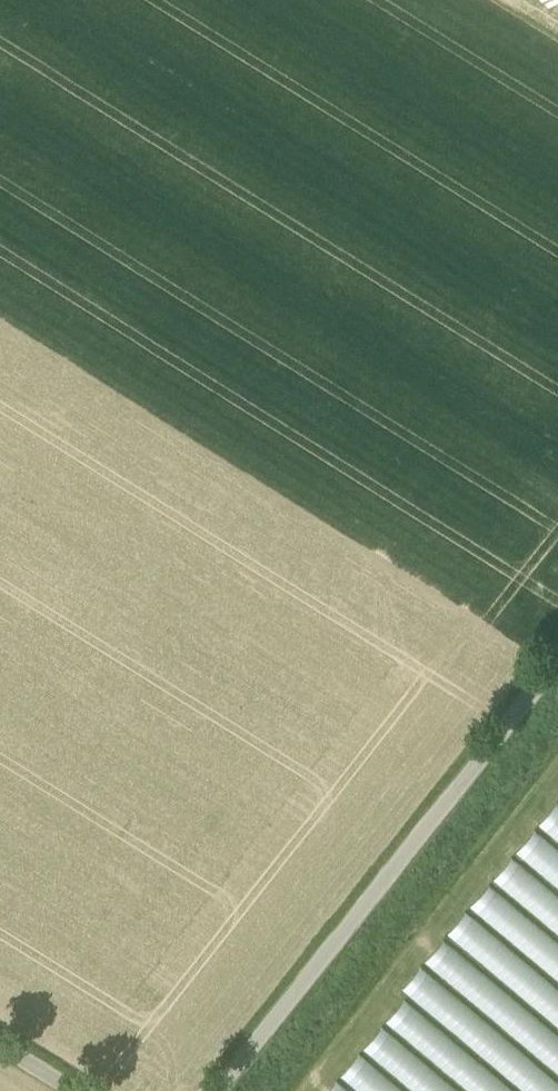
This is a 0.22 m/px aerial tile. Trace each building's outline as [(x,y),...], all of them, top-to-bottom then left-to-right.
[(550,805),(531,828),(557,849),(557,811),(550,805)] [(529,831),(509,854),(557,894),(557,855),(529,831)] [(504,860),(485,884),(557,941),(557,903),(504,860)] [(441,937),(557,1030),(557,947),(482,887),(464,910),(463,909),(441,937)]
